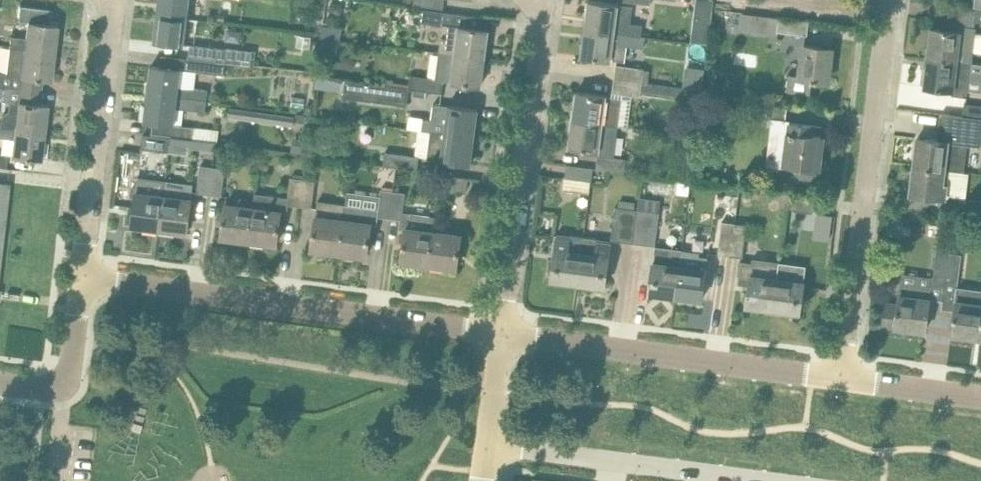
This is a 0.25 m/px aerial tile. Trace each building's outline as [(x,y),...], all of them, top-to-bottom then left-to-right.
[(157,14),(187,17),(189,0),(159,0),(157,14)] [(584,29),(640,36),(642,24),(631,23),(630,23),(632,6),(617,4),(608,3),(589,0),(588,0),(584,29)] [(694,16),(711,18),(713,0),(696,0),(694,16)] [(11,36),(10,47),(54,53),(57,24),(49,23),(51,9),(19,5),(17,20),(27,22),(25,37),(11,36)] [(442,24),(438,51),(484,57),(488,29),(481,28),(482,16),(423,9),(421,22),(442,24)] [(742,12),(740,28),(776,33),(777,31),(778,17),(742,12)] [(187,17),(157,14),(154,41),(183,45),(187,17)] [(778,17),(777,31),(807,34),(808,20),(778,17)] [(927,57),(970,62),(971,51),(980,52),(980,33),(975,32),(974,32),(974,26),(959,25),(959,26),(960,26),(960,31),(950,30),(931,27),(927,57)] [(584,29),(581,56),(600,58),(610,60),(626,62),(628,45),(644,47),(645,36),(640,36),(584,29)] [(190,44),(188,57),(226,62),(228,48),(190,44)] [(831,48),(804,45),(800,76),(789,74),(787,89),(810,92),(812,80),(817,80),(817,79),(827,80),(831,48)] [(10,47),(7,72),(0,71),(0,86),(41,90),(42,79),(50,80),(54,53),(10,47)] [(484,57),(438,51),(435,77),(443,79),(480,85),(484,57)] [(226,62),(188,57),(187,57),(185,69),(224,74),(226,62)] [(927,57),(923,86),(952,89),(952,95),(967,97),(970,62),(927,57)] [(616,64),(614,79),(642,83),(644,68),(616,64)] [(151,65),(147,93),(206,100),(208,89),(178,85),(180,68),(151,65)] [(409,88),(442,92),(443,79),(410,74),(409,84),(409,88)] [(317,76),(315,88),(323,89),(325,77),(317,76)] [(682,88),(642,83),(614,79),(612,94),(639,97),(639,94),(680,100),(682,88)] [(345,80),(343,97),(406,105),(409,88),(409,84),(393,82),(392,86),(345,80)] [(0,86),(5,86),(3,98),(9,103),(8,110),(1,115),(0,124),(0,126),(44,131),(47,103),(39,102),(41,90),(0,86)] [(576,91),(572,120),(614,125),(617,97),(603,95),(576,91)] [(206,100),(147,93),(144,121),(173,125),(175,107),(205,111),(206,100)] [(304,101),(303,112),(309,113),(310,113),(312,102),(304,101)] [(754,115),(785,119),(787,106),(755,102),(754,115)] [(477,109),(434,103),(432,119),(423,118),(421,129),(443,132),(473,136),(477,109)] [(964,103),(962,115),(980,118),(980,105),(964,103)] [(295,111),(294,120),(308,122),(309,113),(303,112),(295,111)] [(914,164),(948,169),(957,170),(964,171),(967,144),(980,146),(980,118),(962,115),(958,115),(941,113),(939,139),(937,139),(917,137),(914,164)] [(572,120),(569,147),(597,150),(597,155),(598,155),(596,168),(616,171),(621,171),(623,158),(614,157),(618,126),(614,125),(572,120)] [(786,164),(797,165),(796,173),(799,178),(810,179),(814,175),(815,167),(817,167),(821,135),(810,134),(811,124),(791,122),(786,164)] [(173,125),(171,138),(186,140),(194,141),(195,127),(173,125)] [(0,126),(0,137),(13,138),(11,156),(41,159),(44,131),(0,126)] [(470,164),(473,136),(443,132),(430,131),(427,158),(440,160),(470,164)] [(142,134),(140,148),(169,152),(170,145),(171,138),(151,135),(142,134)] [(187,154),(188,147),(185,147),(170,145),(169,152),(187,154)] [(385,151),(383,165),(417,169),(419,156),(414,155),(385,151)] [(593,168),(566,164),(564,177),(565,177),(563,188),(588,192),(590,180),(591,180),(593,168)] [(910,192),(930,195),(944,196),(944,195),(949,195),(947,209),(980,213),(980,212),(980,199),(966,197),(969,172),(964,172),(964,171),(957,170),(948,169),(914,164),(910,192)] [(212,167),(200,166),(197,192),(209,194),(212,167)] [(225,168),(212,167),(209,194),(222,195),(225,168)] [(469,177),(441,174),(439,187),(467,190),(469,177)] [(143,225),(142,228),(157,230),(164,179),(137,175),(131,224),(143,225)] [(288,197),(255,192),(253,201),(252,208),(247,242),(264,244),(265,241),(276,243),(280,212),(287,213),(288,204),(299,205),(303,178),(290,177),(288,197)] [(315,180),(303,178),(299,205),(311,207),(315,180)] [(164,179),(157,230),(174,232),(175,229),(186,231),(193,182),(164,179)] [(10,182),(0,181),(0,266),(10,182)] [(378,209),(345,204),(338,254),(354,256),(355,253),(366,255),(371,224),(377,225),(378,216),(388,218),(392,190),(380,189),(378,209)] [(405,192),(392,190),(388,218),(400,219),(399,228),(405,229),(401,259),(413,261),(412,264),(428,266),(434,217),(402,213),(405,192)] [(814,198),(788,194),(786,207),(813,210),(814,198)] [(323,249),(322,252),(338,254),(345,204),(317,200),(311,247),(323,249)] [(252,208),(225,205),(220,235),(233,237),(232,240),(247,242),(252,208)] [(636,209),(614,207),(610,240),(632,243),(636,209)] [(660,212),(636,209),(632,243),(656,245),(660,212)] [(435,217),(434,217),(428,266),(444,268),(445,265),(456,267),(460,235),(433,231),(435,217)] [(734,222),(721,221),(718,253),(730,255),(734,222)] [(748,224),(734,222),(730,255),(744,256),(748,224)] [(881,303),(879,323),(897,325),(897,328),(910,330),(910,327),(925,329),(928,309),(929,298),(942,300),(943,292),(945,279),(948,253),(949,253),(950,243),(952,226),(953,225),(940,224),(933,278),(901,273),(900,282),(897,305),(881,303)] [(570,234),(569,238),(557,236),(551,279),(577,283),(583,236),(570,234)] [(598,238),(583,236),(577,283),(604,286),(610,243),(597,242),(598,238)] [(655,245),(648,292),(674,296),(681,249),(655,245)] [(700,251),(681,249),(674,296),(702,300),(707,257),(699,255),(700,251)] [(941,308),(954,310),(951,332),(953,333),(952,337),(967,339),(967,335),(980,336),(980,330),(980,289),(956,286),(960,254),(949,253),(948,253),(945,279),(943,292),(942,300),(941,308)] [(752,262),(741,261),(739,276),(750,277),(746,305),(773,309),(779,266),(779,261),(752,258),(752,262)] [(805,269),(779,266),(773,309),(799,312),(805,269)] [(925,333),(890,329),(887,353),(922,356),(925,333)]
